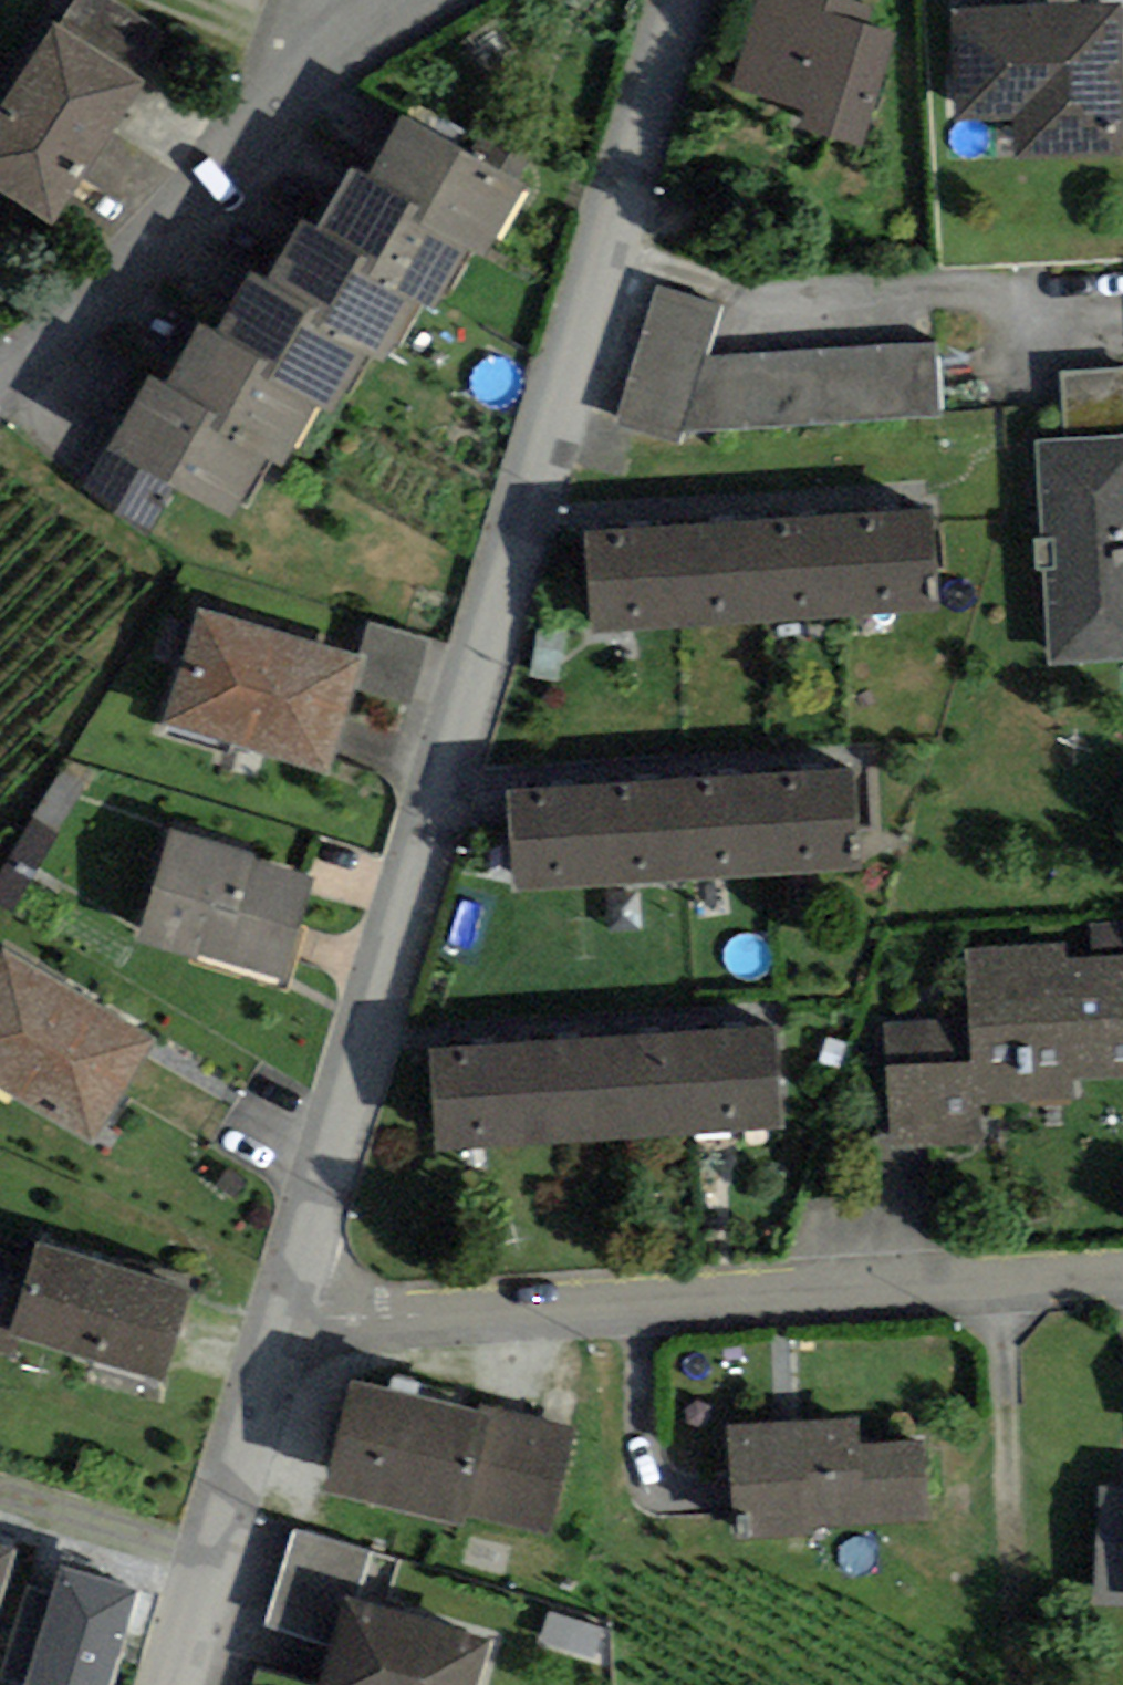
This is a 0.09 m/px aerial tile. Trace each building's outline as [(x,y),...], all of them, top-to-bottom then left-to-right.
[(60,28),(133,73),(160,30),(111,0),(78,0),(60,28)] [(871,30),(878,12),(843,0),(757,0),(729,84),(804,108),(799,125),(865,147),(900,39),(871,30)] [(1081,5),(1120,4),(1121,24),(1122,24),(1122,0),(1081,0),(1081,5)] [(950,8),(952,121),(1013,120),(1014,155),(1122,153),(1122,122),(1122,117),(1121,24),(1120,4),(1081,5),(950,8)] [(52,226),(144,80),(133,73),(60,28),(55,24),(0,112),(0,194),(52,226)] [(525,183),(400,115),(367,177),(420,206),(413,220),(468,249),(484,258),(525,183)] [(434,312),(468,249),(413,220),(420,206),(367,177),(351,169),(317,230),(367,258),(360,271),(420,305),(434,312)] [(387,364),(420,305),(360,271),(367,258),(317,230),(301,221),(267,282),(310,308),(305,317),(368,354),(387,364)] [(333,414),(368,354),(305,317),(310,308),(267,282),(249,272),(216,330),(277,364),(269,378),(317,405),(333,414)] [(682,430),(941,413),(941,340),(704,357),(722,305),(658,282),(616,425),(679,443),(682,430)] [(282,467),(317,405),(269,378),(277,364),(216,330),(199,321),(163,385),(217,415),(210,427),(266,458),(282,467)] [(1122,435),(1122,368),(1061,373),(1064,438),(1122,435)] [(232,519),(266,458),(210,427),(217,415),(163,385),(149,377),(108,449),(175,487),(232,519)] [(1064,438),(1037,440),(1043,542),(1032,542),(1033,570),(1044,570),(1050,666),(1122,662),(1122,435),(1064,438)] [(175,487),(108,449),(85,491),(152,528),(175,487)] [(932,612),(925,509),(847,514),(854,617),(932,612)] [(854,617),(847,514),(747,521),(754,624),(854,617)] [(754,624),(747,521),(656,527),(663,630),(754,624)] [(663,630),(656,527),(582,532),(589,635),(663,630)] [(355,658),(198,610),(162,725),(330,777),(359,685),(367,662),(355,658)] [(369,620),(355,658),(367,662),(359,685),(415,704),(436,643),(369,620)] [(858,869),(851,767),(773,772),(780,875),(858,869)] [(780,875),(773,772),(673,778),(680,881),(780,875)] [(40,867),(82,788),(57,775),(15,854),(40,867)] [(680,881),(673,778),(583,785),(590,887),(680,881)] [(590,887),(583,785),(508,790),(515,893),(590,887)] [(315,875),(171,829),(135,941),(280,987),(315,875)] [(28,879),(4,867),(0,874),(0,902),(13,908),(28,879)] [(1066,958),(1065,944),(964,950),(968,1017),(883,1022),(891,1151),(985,1145),(983,1108),(1074,1102),(1073,1086),(1122,1083),(1122,955),(1066,958)] [(3,949),(0,954),(0,1089),(94,1146),(157,1042),(3,949)] [(782,1129),(775,1026),(697,1031),(704,1134),(782,1129)] [(704,1134),(697,1031),(597,1038),(604,1141),(704,1134)] [(604,1141),(597,1038),(506,1044),(513,1147),(604,1141)] [(513,1147),(506,1044),(432,1049),(439,1152),(513,1147)] [(34,1241),(29,1258),(0,1250),(0,1354),(13,1358),(18,1341),(161,1385),(191,1289),(34,1241)] [(478,1412),(351,1380),(323,1491),(460,1525),(463,1517),(489,1415),(478,1412)] [(548,1538),(576,1428),(481,1403),(478,1412),(489,1415),(463,1517),(548,1538)] [(856,1417),(727,1426),(735,1535),(928,1523),(922,1438),(858,1443),(856,1417)] [(1099,1488),(1095,1603),(1122,1604),(1122,1489),(1099,1488)] [(359,1600),(373,1553),(295,1531),(267,1626),(329,1644),(343,1595),(359,1600)] [(17,1551),(0,1546),(0,1601),(17,1551)] [(137,1590),(60,1567),(50,1600),(25,1592),(0,1678),(0,1683),(7,1684),(108,1684),(137,1590)] [(489,1638),(359,1600),(343,1595),(329,1644),(317,1684),(475,1684),(489,1638)] [(611,1632),(549,1611),(538,1641),(611,1668),(611,1632)]
